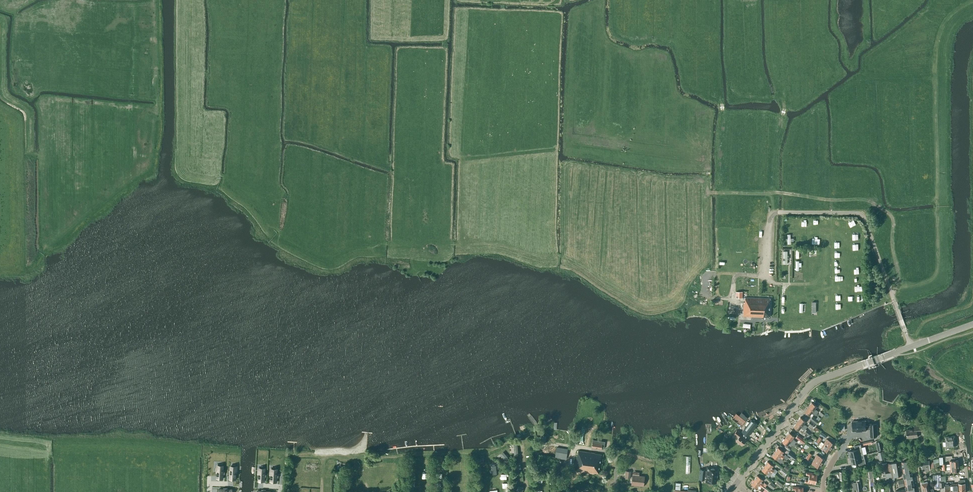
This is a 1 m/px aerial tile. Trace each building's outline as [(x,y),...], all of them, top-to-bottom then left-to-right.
[(743,317),(769,317),(770,298),(745,298),(745,303),(744,303),(743,317)] [(816,406),(811,402),(808,407),(817,413),(818,411),(816,409),(815,410),(814,409),(816,406)] [(815,415),(817,413),(808,407),(804,411),(809,415),(812,412),(813,413),(815,415)] [(736,413),(732,418),(741,425),(745,421),(736,413)] [(805,421),(800,417),(797,422),(806,428),(807,426),(805,424),(804,425),(803,424),(805,421)] [(742,432),(748,436),(757,424),(751,419),(742,432)] [(866,421),(852,421),(852,431),(866,430),(866,429),(870,429),(870,436),(877,436),(876,423),(870,424),(870,425),(866,426),(866,421)] [(804,430),(806,428),(797,422),(793,426),(798,430),(801,427),(802,428),(804,430)] [(918,437),(917,432),(926,431),(925,425),(914,426),(915,428),(907,429),(907,437),(913,436),(913,437),(918,437)] [(736,440),(742,445),(746,439),(740,435),(741,433),(737,430),(734,434),(738,437),(736,440)] [(794,436),(789,432),(786,437),(795,443),(796,441),(793,439),(793,440),(792,439),(794,436)] [(797,435),(795,437),(803,443),(804,444),(806,441),(805,441),(805,440),(797,435)] [(945,437),(946,447),(956,446),(955,436),(945,437)] [(790,444),(793,445),(795,443),(786,437),(782,442),(787,445),(789,442),(791,443),(790,444)] [(605,441),(593,439),(592,447),(604,449),(605,441)] [(827,439),(824,443),(831,448),(834,444),(827,439)] [(828,453),(831,448),(824,443),(821,448),(828,453)] [(849,451),(850,457),(860,455),(859,448),(861,447),(861,444),(854,445),(855,449),(849,451)] [(557,447),(555,457),(566,459),(568,449),(563,449),(563,448),(557,447)] [(783,451),(778,447),(775,451),(783,457),(784,456),(782,454),(783,451)] [(501,452),(507,459),(509,457),(503,450),(501,452)] [(592,472),(599,473),(601,454),(595,453),(578,451),(577,456),(577,455),(574,471),(592,473),(592,472)] [(782,459),(783,457),(775,451),(772,455),(777,460),(779,457),(782,459)] [(787,454),(794,460),(796,457),(789,452),(787,454)] [(824,459),(817,454),(814,459),(822,463),(824,459)] [(560,470),(563,471),(564,465),(561,464),(561,465),(559,464),(560,458),(540,455),(538,465),(558,468),(558,470),(560,470)] [(860,455),(850,457),(851,464),(859,462),(859,465),(866,463),(865,458),(861,459),(860,455)] [(939,462),(939,458),(933,459),(934,462),(930,462),(930,468),(934,468),(939,467),(938,462),(939,462)] [(819,468),(822,463),(814,459),(811,464),(819,468)] [(922,467),(922,471),(930,470),(929,460),(920,461),(921,467),(922,467)] [(773,465),(767,461),(764,465),(775,474),(778,471),(775,469),(774,470),(771,468),(773,465)] [(899,461),(888,463),(889,472),(888,472),(883,473),(884,481),(889,480),(889,477),(901,475),(899,461)] [(223,466),(217,465),(217,472),(217,475),(217,478),(222,479),(223,474),(224,474),(225,469),(223,469),(223,466)] [(773,476),(775,474),(764,465),(761,469),(767,474),(767,473),(770,475),(771,474),(773,476)] [(706,481),(716,482),(717,468),(714,468),(711,468),(711,467),(707,467),(707,471),(705,471),(705,470),(700,469),(699,479),(704,480),(704,479),(706,479),(706,481)] [(264,468),(259,468),(259,474),(258,474),(258,478),(258,481),(264,481),(264,476),(266,477),(266,472),(264,472),(265,468),(264,468)] [(276,469),(271,469),(271,475),(270,475),(270,478),(271,478),(270,482),(276,482),(276,477),(278,477),(278,473),(277,473),(277,469),(276,469)] [(941,474),(933,475),(934,488),(940,488),(940,487),(944,487),(944,482),(948,481),(947,475),(941,476),(941,474)] [(643,485),(644,476),(632,475),(631,484),(643,485)] [(762,485),(763,484),(761,482),(763,479),(757,475),(754,479),(762,485)] [(761,487),(762,485),(754,479),(751,483),(756,488),(758,485),(761,487)] [(921,484),(924,491),(934,491),(933,489),(930,490),(928,482),(921,484)] [(945,491),(959,491),(959,488),(958,488),(957,483),(952,484),(949,485),(948,484),(946,484),(945,485),(945,491)]
